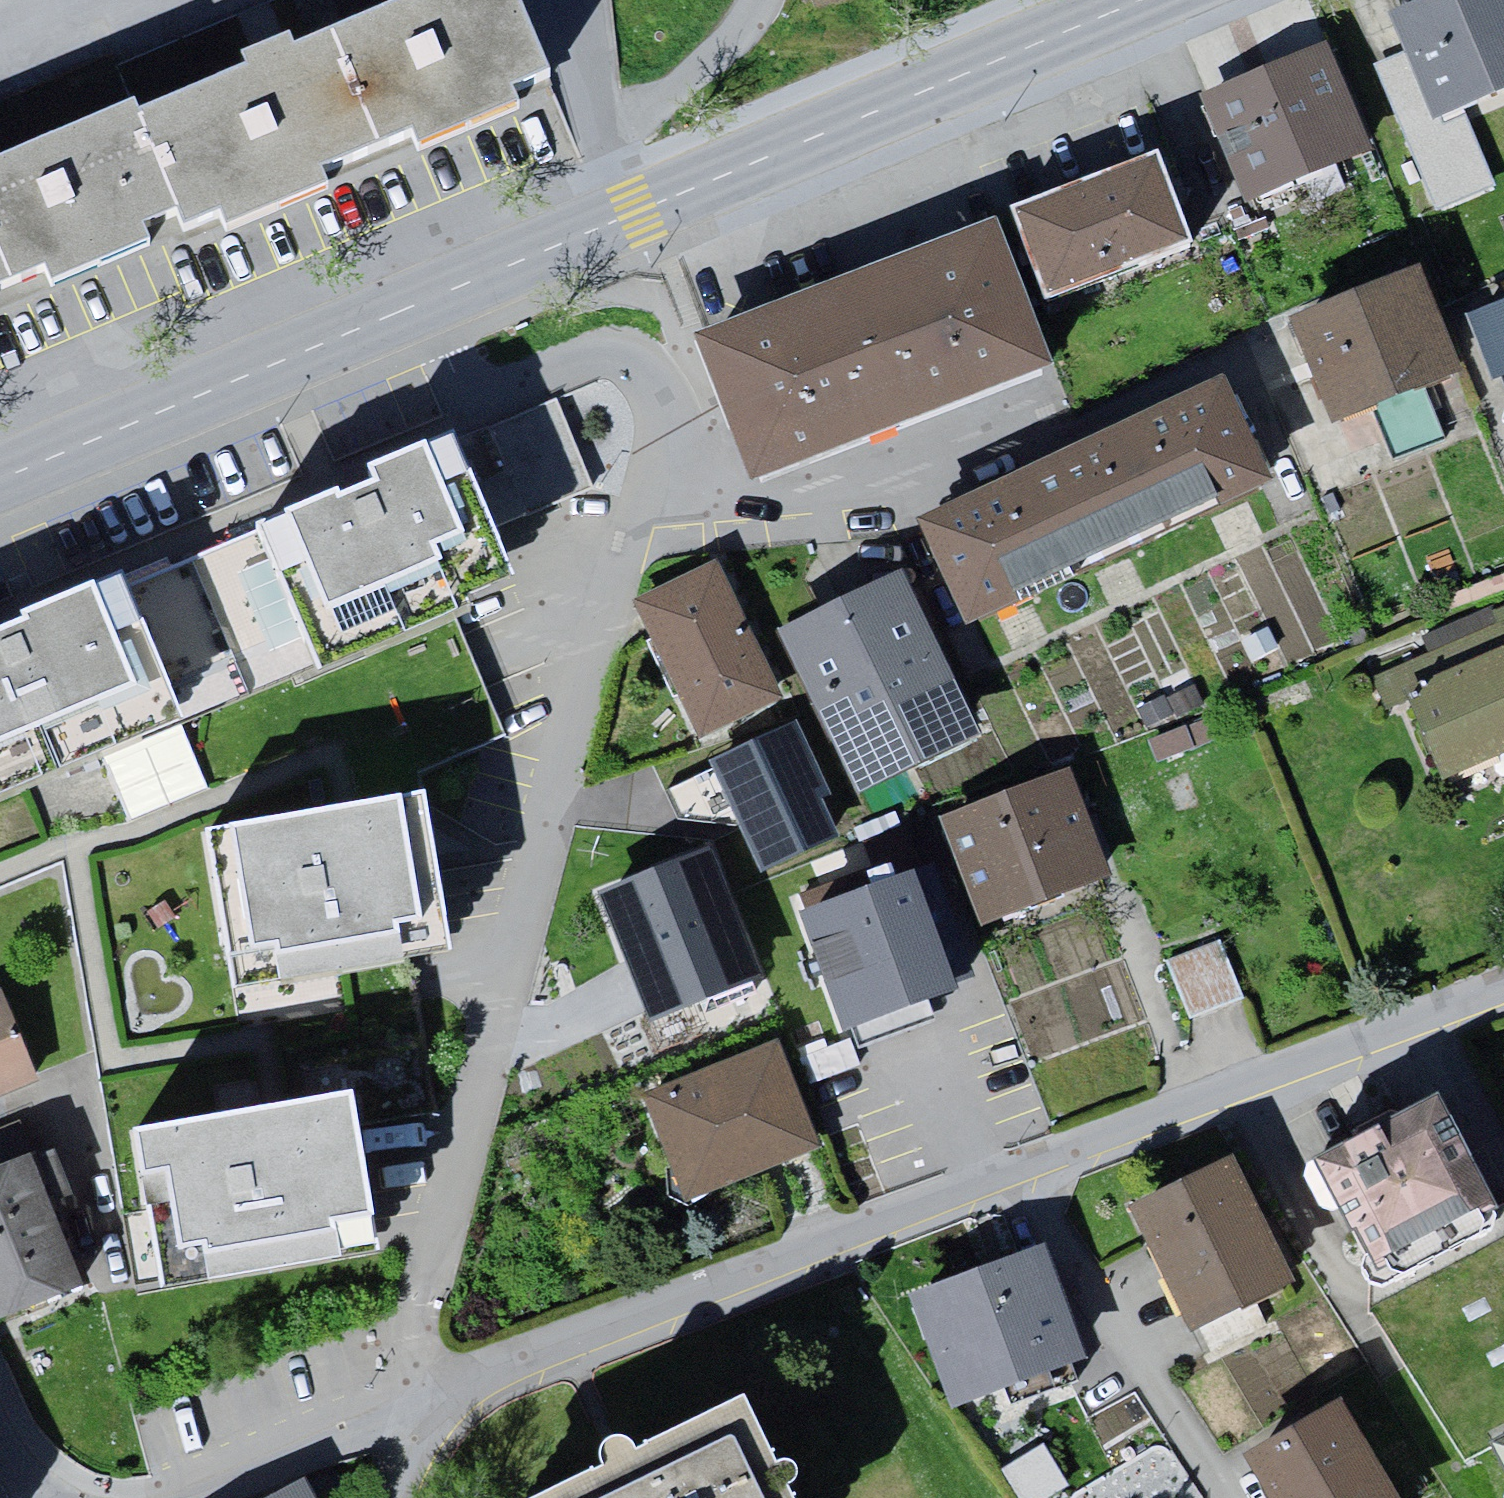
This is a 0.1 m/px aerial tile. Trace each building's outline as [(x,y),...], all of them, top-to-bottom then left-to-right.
[(0,178),(0,330),(562,107),(519,0),(449,0),(0,178)] [(1399,17),(1448,121),(1503,95),(1503,0),(1435,0),(1399,17)] [(1337,46),(1209,102),(1258,214),(1386,158),(1337,46)] [(1212,246),(1172,151),(1029,210),(1069,306),(1212,246)] [(1009,218),(862,273),(924,419),(1068,365),(1009,218)] [(752,490),(924,419),(862,273),(694,337),(752,490)] [(1442,274),(1304,318),(1339,427),(1477,382),(1442,274)] [(1227,384),(1170,408),(1222,509),(1271,483),(1227,384)] [(1396,452),(1444,442),(1435,401),(1388,411),(1396,452)] [(1085,446),(1137,552),(1222,509),(1170,408),(1085,446)] [(520,597),(453,437),(294,501),(297,507),(360,658),(520,597)] [(1085,446),(923,522),(972,632),(1137,552),(1085,446)] [(235,702),(360,658),(297,507),(175,550),(235,702)] [(175,550),(0,624),(0,798),(24,788),(235,702),(175,550)] [(792,694),(730,553),(639,593),(702,734),(792,694)] [(908,563),(784,623),(873,805),(996,745),(908,563)] [(1503,769),(1503,657),(1413,699),(1455,791),(1503,769)] [(802,723),(722,761),(775,872),(855,834),(802,723)] [(1076,780),(948,825),(986,932),(1114,888),(1076,780)] [(330,805),(205,828),(232,988),(344,969),(450,951),(424,789),(330,805)] [(777,981),(718,835),(603,881),(662,1027),(777,981)] [(985,992),(942,881),(808,932),(851,1043),(985,992)] [(1231,943),(1177,958),(1193,1015),(1247,1000),(1231,943)] [(0,990),(0,1100),(46,1082),(9,987),(0,990)] [(829,1153),(788,1050),(652,1104),(693,1207),(829,1153)] [(256,1106),(128,1128),(142,1211),(155,1292),(381,1253),(353,1089),(256,1106)] [(1450,1094),(1326,1156),(1387,1279),(1503,1221),(1503,1202),(1450,1094)] [(0,1162),(0,1321),(94,1285),(49,1144),(0,1162)] [(1244,1165),(1137,1214),(1190,1329),(1297,1279),(1244,1165)] [(1095,1359),(1056,1244),(914,1292),(954,1407),(1095,1359)] [(527,1497),(815,1497),(753,1379),(527,1497)] [(1255,1456),(1278,1497),(1410,1497),(1359,1402),(1255,1456)] [(1490,1444),(1503,1469),(1503,1437),(1490,1444)] [(316,1470),(264,1497),(331,1497),(316,1470)]
